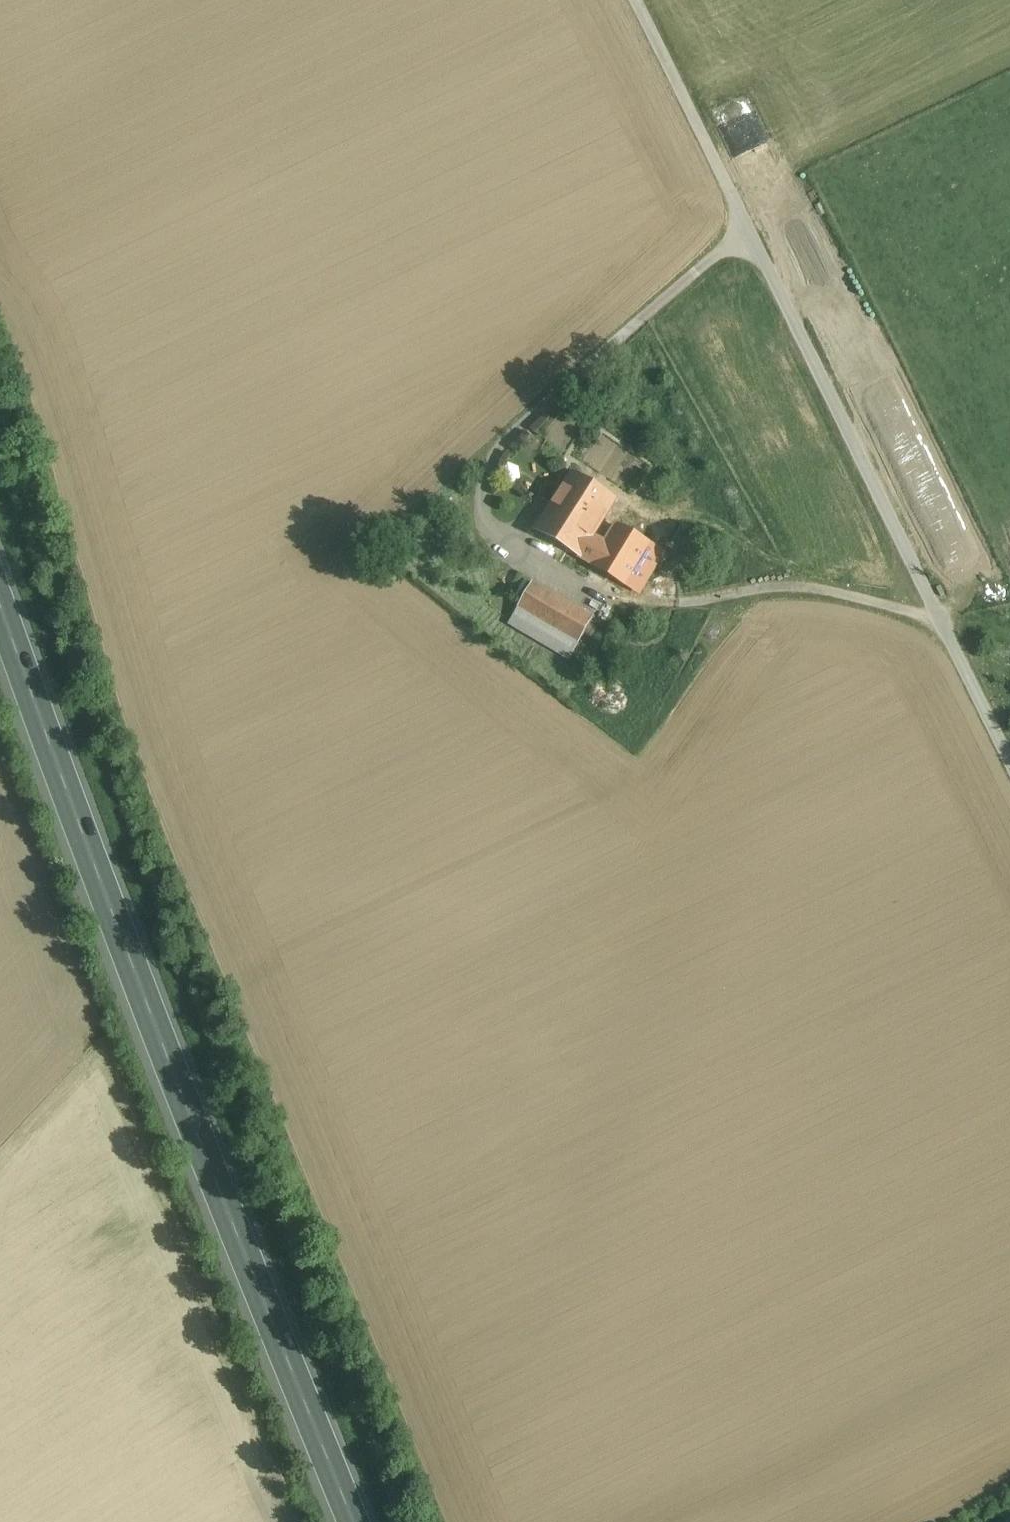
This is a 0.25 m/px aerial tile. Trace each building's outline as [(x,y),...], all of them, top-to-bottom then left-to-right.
[(613,500),(573,475),(553,505),(593,530),(613,500)] [(616,527),(604,544),(590,536),(593,530),(553,505),(537,530),(639,590),(660,553),(616,527)] [(593,618),(533,583),(516,610),(577,646),(593,618)]
